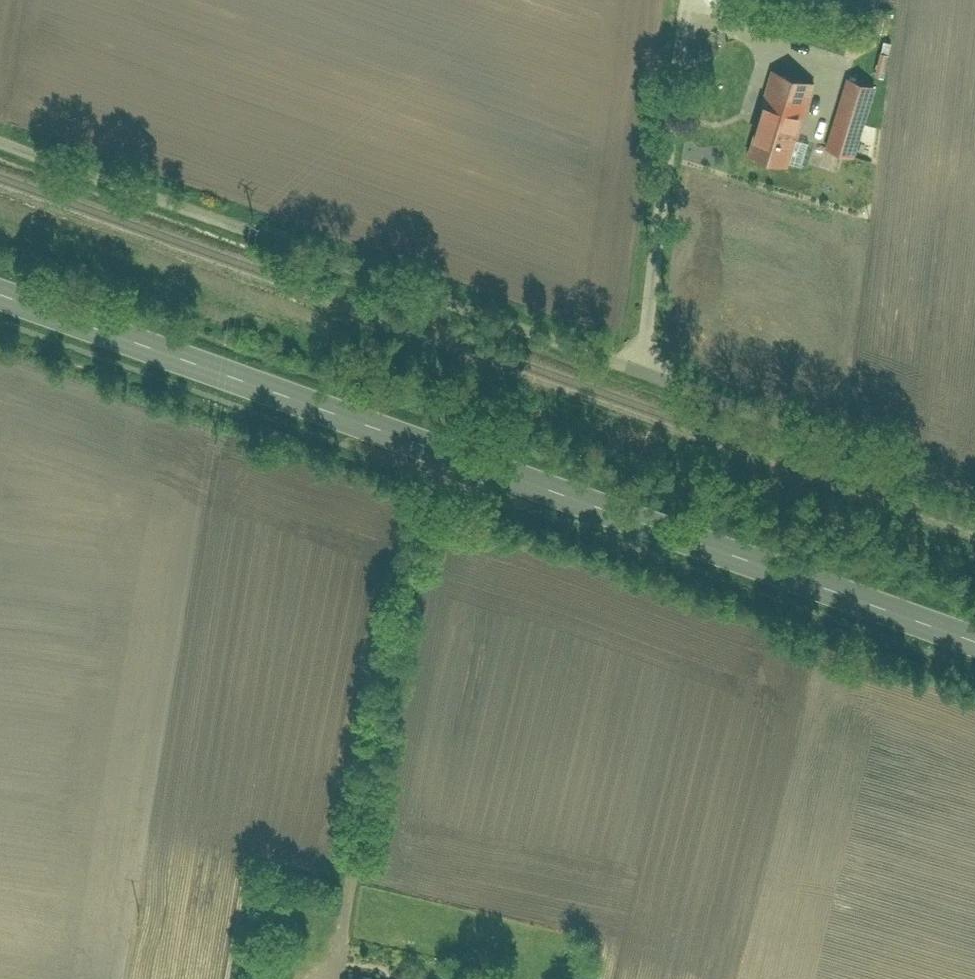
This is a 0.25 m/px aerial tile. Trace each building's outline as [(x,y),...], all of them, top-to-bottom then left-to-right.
[(815,83),(774,70),(748,151),(789,164),(815,83)] [(848,79),(826,147),(855,157),(878,88),(848,79)]
